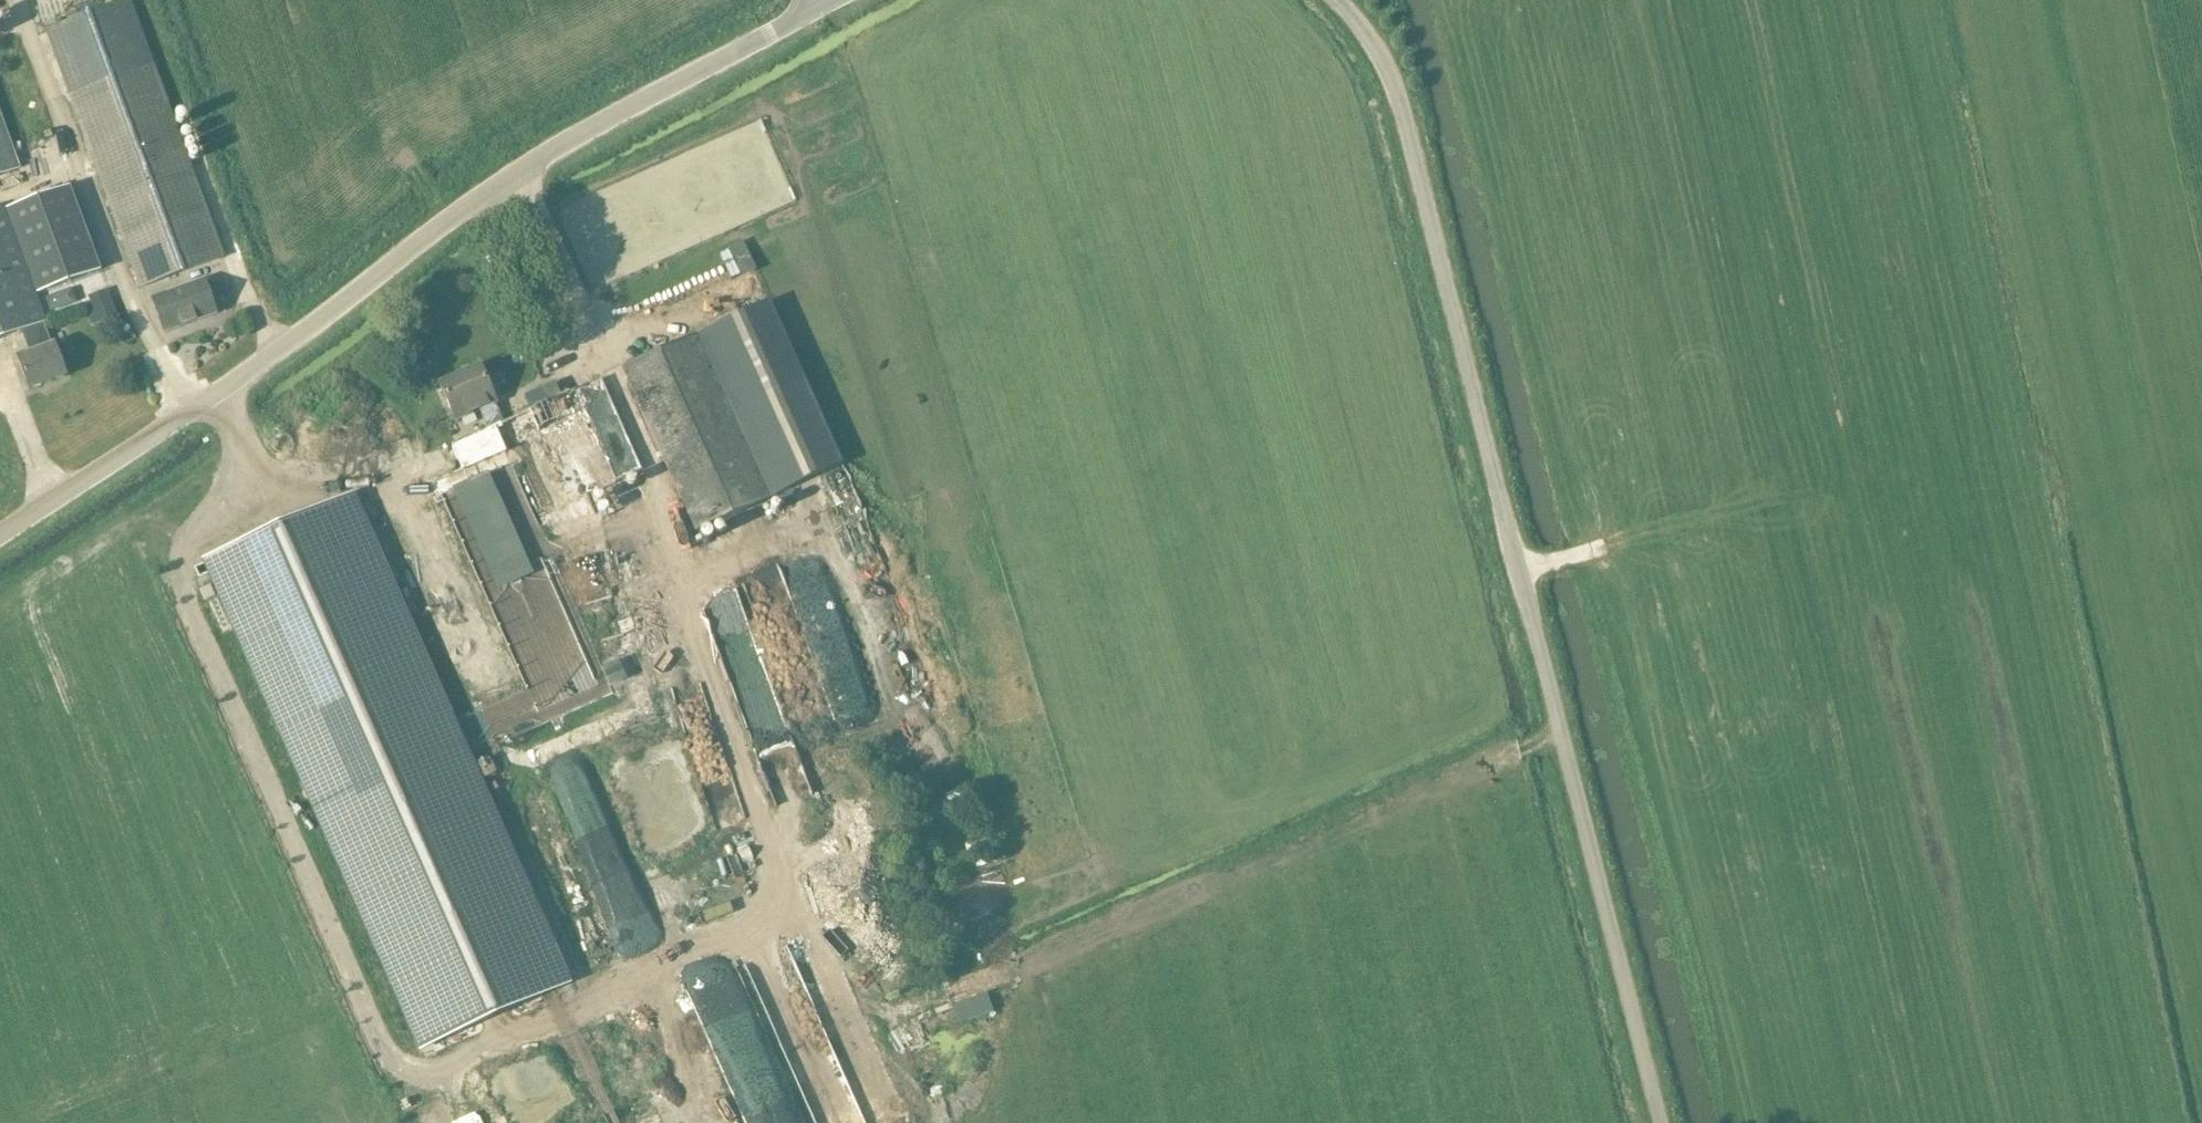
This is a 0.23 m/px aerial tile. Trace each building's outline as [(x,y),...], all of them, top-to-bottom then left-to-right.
[(141,287),(225,257),(131,0),(48,30),(141,287)] [(21,169),(0,112),(0,177),(21,169)] [(71,188),(6,211),(36,295),(101,272),(71,188)] [(52,347),(44,324),(46,323),(36,295),(6,211),(4,205),(0,206),(0,339),(21,332),(30,355),(18,359),(29,389),(66,375),(55,345),(52,347)] [(754,241),(726,249),(735,277),(763,268),(754,241)] [(153,299),(165,332),(217,314),(205,280),(153,299)] [(89,294),(95,320),(119,315),(113,288),(89,294)] [(698,531),(842,466),(843,466),(770,304),(625,370),(698,531)] [(479,410),(488,431),(504,423),(495,402),(480,369),(442,386),(457,420),(479,410)] [(642,473),(601,382),(455,448),(465,470),(438,482),(610,865),(738,808),(597,494),(642,473)] [(559,975),(354,488),(210,547),(409,1032),(559,975)] [(824,548),(786,559),(838,722),(875,711),(824,548)] [(704,1019),(753,1122),(816,1122),(756,995),(704,1019)]
